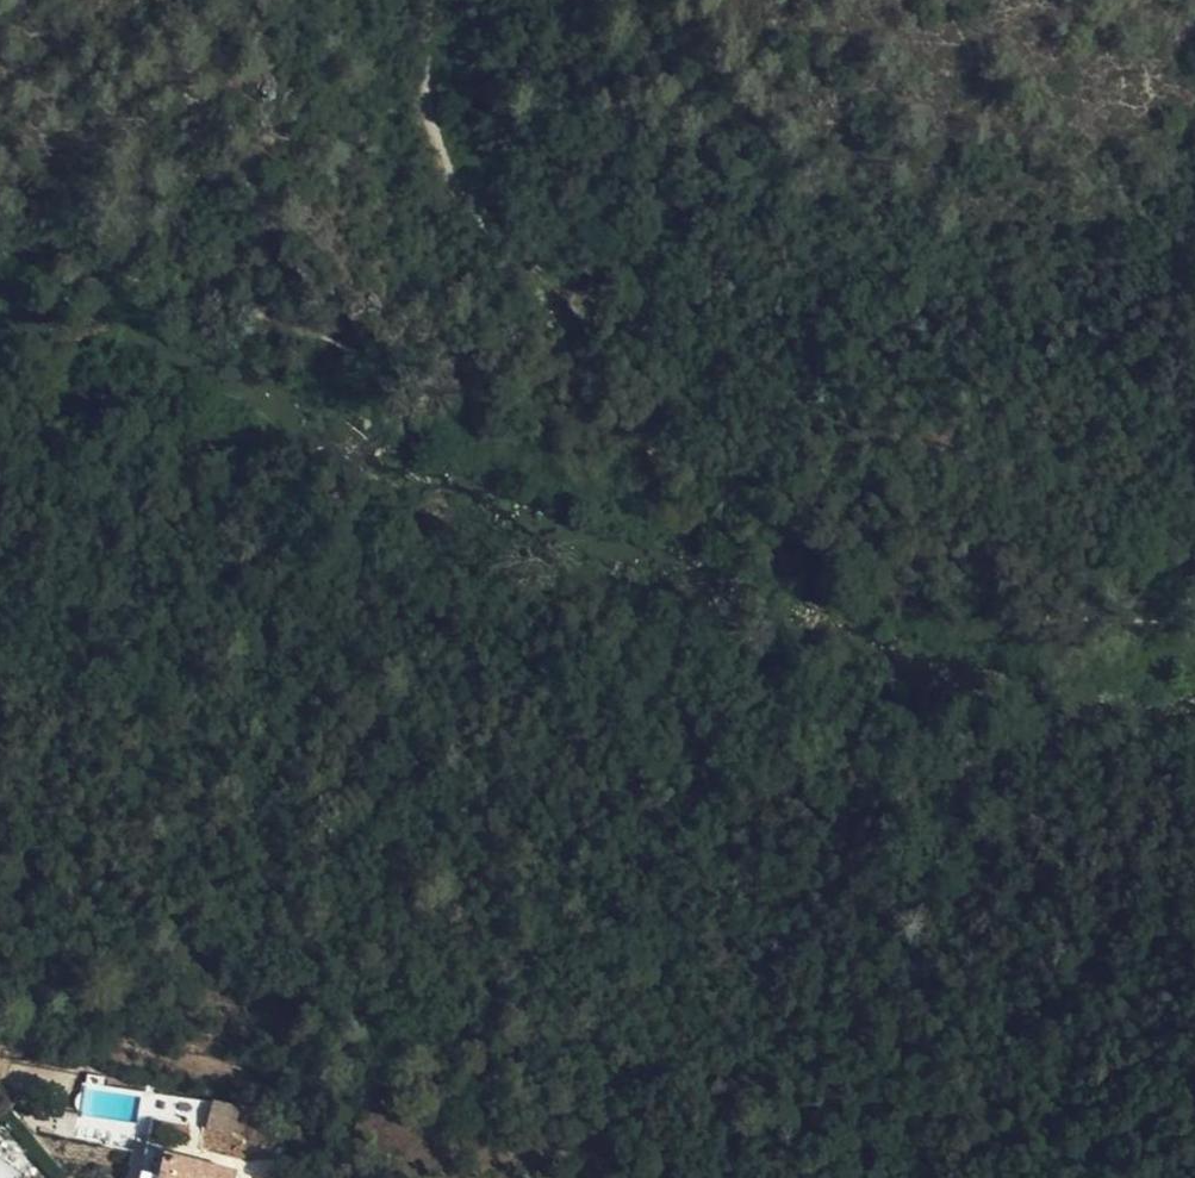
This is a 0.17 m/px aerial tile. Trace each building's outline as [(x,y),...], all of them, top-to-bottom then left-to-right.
[(163,1153),(149,1177),(156,1177),(163,1153)] [(163,1153),(156,1177),(234,1177),(235,1173),(163,1153)]
